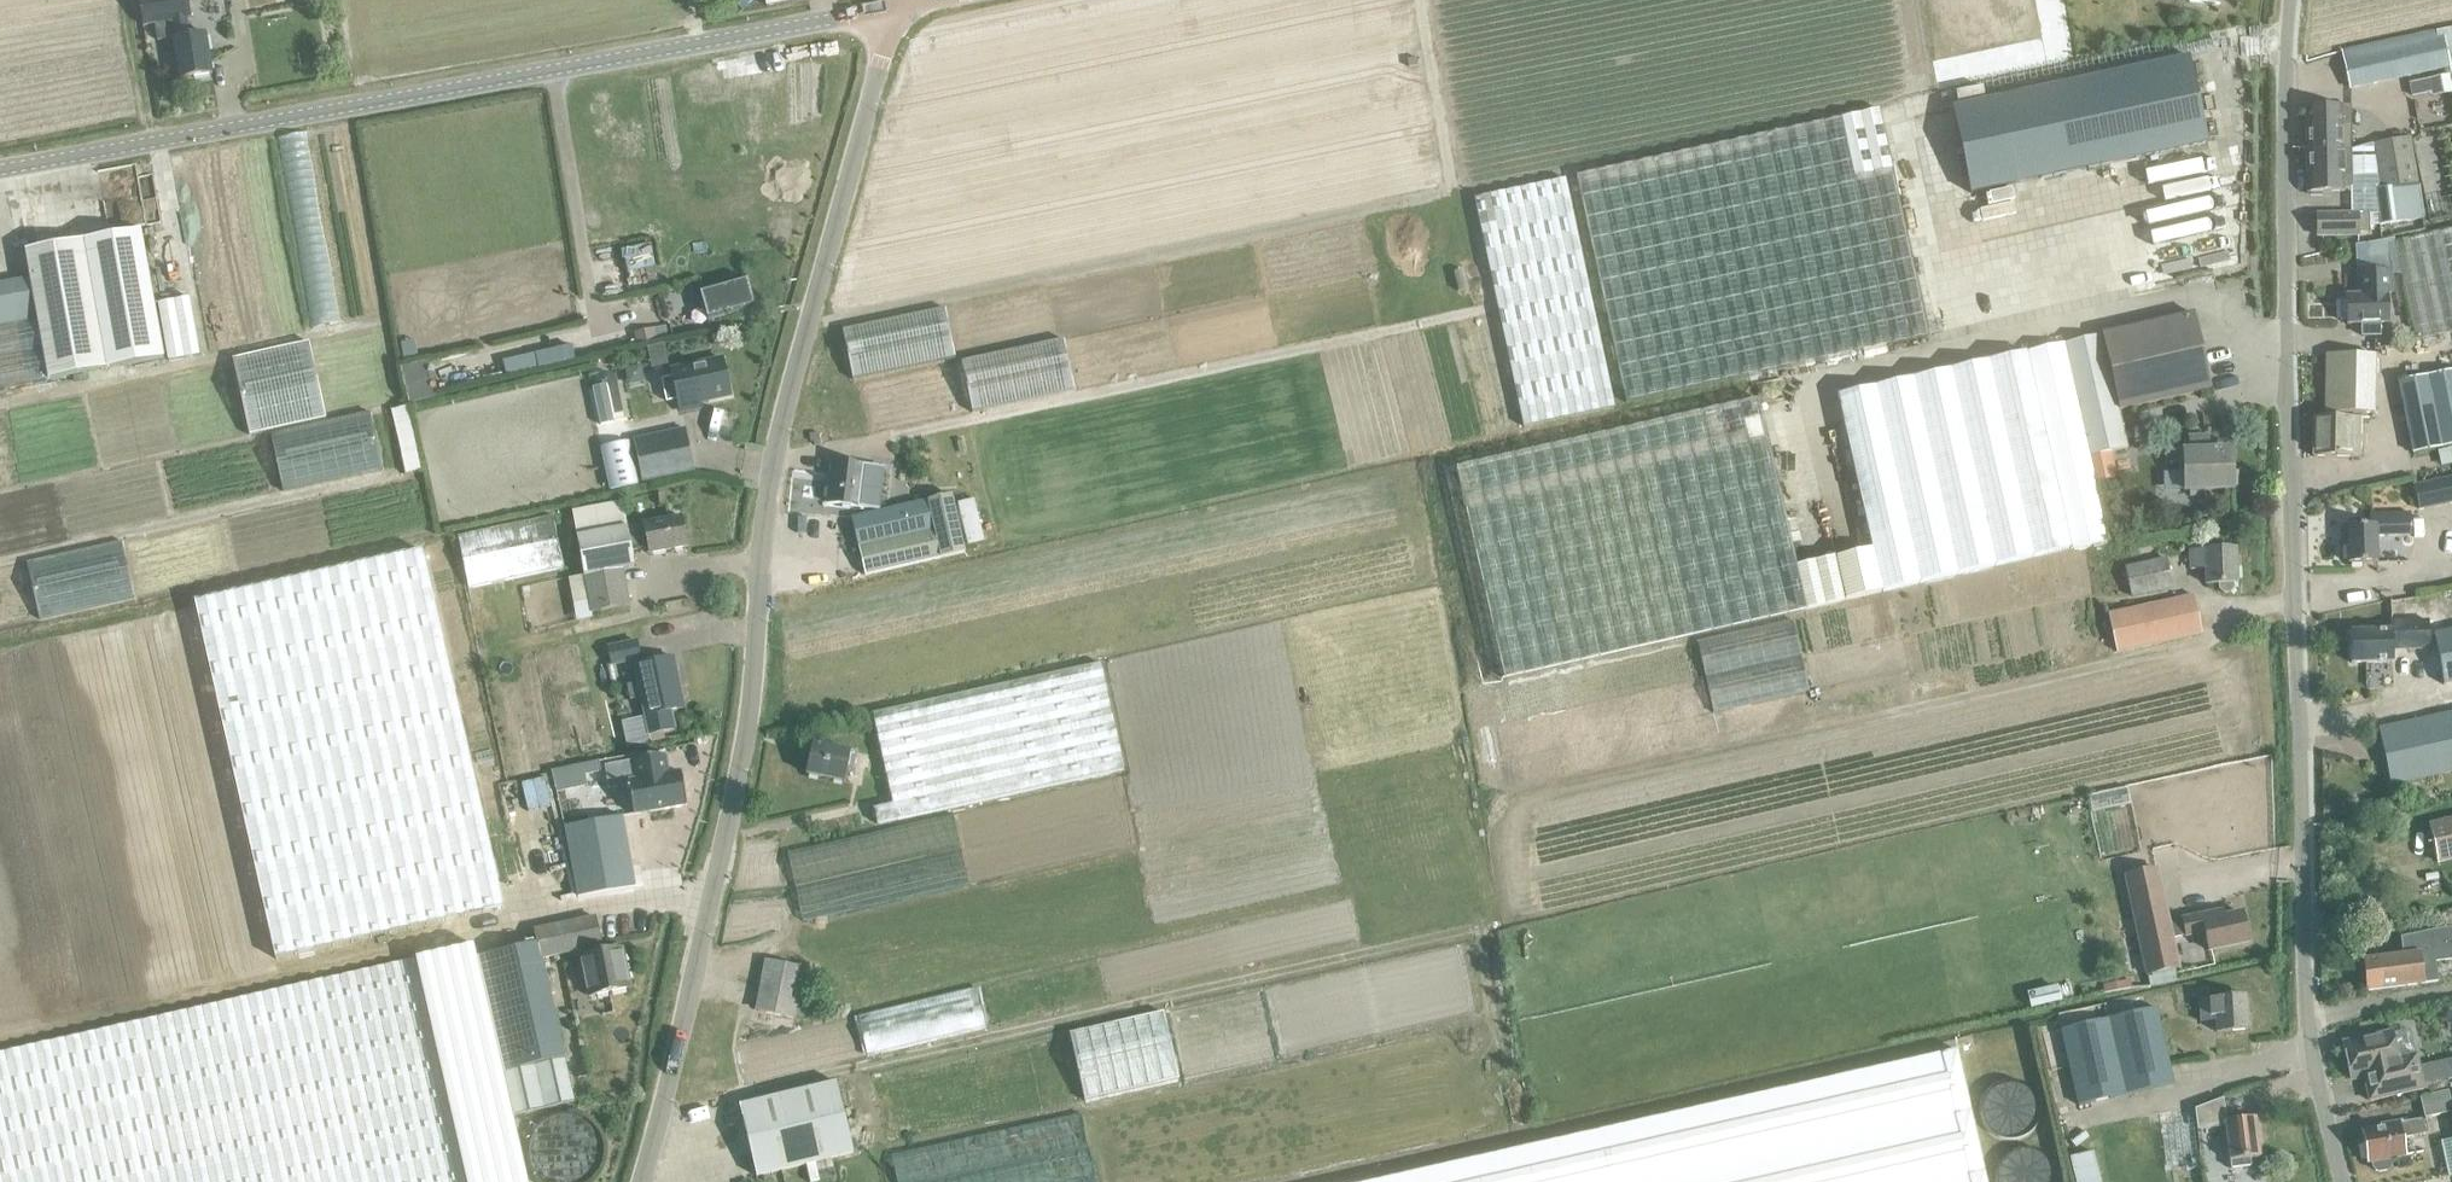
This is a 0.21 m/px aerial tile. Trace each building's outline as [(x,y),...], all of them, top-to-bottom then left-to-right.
[(173,38),(180,79),(212,74),(205,33),(190,36),(186,18),(190,18),(187,0),(138,0),(143,26),(154,24),(157,41),(173,38)] [(2437,34),(2437,31),(2341,51),(2349,89),(2450,67),(2449,65),(2451,64),(2451,30),(2437,34)] [(2146,136),(2203,124),(2188,57),(2131,70),(2146,136)] [(2449,75),(2409,84),(2412,96),(2451,88),(2449,75)] [(2305,108),(2306,151),(2351,150),(2351,149),(2350,107),(2305,108)] [(1879,110),(1575,176),(1625,403),(1928,337),(1882,124),(1879,110)] [(2417,183),(2409,137),(2372,143),(2351,149),(2351,150),(2350,187),(2350,214),(2369,213),(2369,224),(2378,224),(2424,219),(2419,183),(2417,183)] [(2350,187),(2351,150),(2306,151),(2307,192),(2343,192),(2343,190),(2350,187)] [(1565,179),(1473,199),(1495,298),(1498,313),(1522,427),(1614,407),(1565,179)] [(2350,214),(2316,214),(2316,236),(2358,236),(2359,232),(2369,232),(2369,224),(2369,213),(2350,214)] [(2393,243),(2400,273),(2415,341),(2451,333),(2451,229),(2393,243)] [(164,358),(141,230),(82,240),(105,369),(164,358)] [(48,379),(105,369),(82,240),(25,251),(30,279),(37,320),(48,379)] [(2390,289),(2390,273),(2400,273),(2393,243),(2364,244),(2364,274),(2356,274),(2357,275),(2365,275),(2365,295),(2345,296),(2346,324),(2388,323),(2387,295),(2383,295),(2383,289),(2390,289)] [(619,262),(625,291),(645,287),(640,259),(619,262)] [(746,278),(700,292),(707,320),(754,306),(746,278)] [(1966,290),(1972,321),(2031,309),(2025,278),(1966,290)] [(37,320),(30,279),(0,285),(0,327),(37,320)] [(1051,287),(948,302),(956,353),(1058,338),(1051,287)] [(2101,335),(2064,344),(2089,457),(2108,452),(2127,448),(2119,410),(2210,389),(2193,314),(2101,334),(2101,335)] [(37,320),(0,327),(0,388),(48,379),(37,320)] [(634,334),(637,347),(656,342),(653,330),(634,334)] [(2064,344),(1837,396),(1872,549),(1882,592),(2108,539),(2095,482),(2089,457),(2064,344)] [(650,365),(668,361),(664,345),(647,349),(650,365)] [(535,352),(504,361),(508,374),(539,365),(535,352)] [(2373,412),(2374,355),(2374,354),(2326,353),(2325,411),(2373,412)] [(235,356),(159,373),(177,450),(253,434),(235,356)] [(699,402),(730,395),(722,359),(671,370),(673,376),(678,400),(680,411),(700,407),(699,402)] [(401,368),(402,370),(410,404),(438,398),(436,393),(430,364),(429,361),(401,368)] [(2396,381),(2411,452),(2451,444),(2451,369),(2396,381)] [(619,384),(593,390),(598,414),(624,409),(619,384)] [(1758,399),(1455,469),(1503,679),(1788,613),(1806,609),(1796,566),(1758,399)] [(2314,416),(2313,456),(2360,457),(2361,417),(2314,416)] [(688,428),(635,440),(643,478),(696,467),(688,428)] [(820,444),(818,433),(809,434),(810,441),(813,441),(814,445),(820,444)] [(2208,437),(2188,437),(2188,451),(2186,451),(2187,472),(2182,472),(2162,473),(2163,490),(2183,490),(2183,491),(2233,489),(2232,464),(2224,464),(2224,450),(2209,450),(2208,437)] [(633,441),(604,443),(608,487),(637,485),(633,441)] [(2108,452),(2089,457),(2095,482),(2114,478),(2108,452)] [(864,466),(832,462),(827,503),(859,507),(864,466)] [(2451,503),(2451,477),(2413,486),(2419,510),(2451,503)] [(864,575),(940,558),(963,552),(950,495),(851,518),(858,547),(864,575)] [(591,612),(629,605),(622,569),(634,567),(631,551),(627,528),(626,527),(622,502),(572,511),(584,575),(591,612)] [(2369,515),(2370,525),(2346,526),(2347,563),(2376,562),(2375,536),(2411,535),(2410,513),(2369,515)] [(648,554),(687,547),(682,517),(643,524),(643,525),(627,528),(631,551),(647,548),(648,554)] [(468,591),(563,570),(552,518),(457,539),(468,591)] [(137,592),(233,577),(225,521),(128,535),(137,592)] [(503,883),(422,544),(194,600),(277,961),(508,904),(503,883)] [(1872,549),(1796,566),(1806,609),(1882,592),(1872,549)] [(2218,584),(2218,589),(2223,593),(2229,593),(2233,588),(2232,583),(2237,583),(2235,549),(2189,551),(2190,569),(2204,568),(2205,584),(2218,584)] [(2132,597),(2172,587),(2165,559),(2125,568),(2132,597)] [(2116,652),(2201,633),(2193,595),(2107,614),(2116,652)] [(2350,663),(2392,662),(2392,650),(2429,649),(2427,596),(2390,601),(2391,622),(2390,622),(2390,630),(2349,631),(2350,663)] [(1887,599),(1791,620),(1807,692),(1902,670),(1887,599)] [(2451,684),(2451,631),(2433,635),(2443,686),(2451,684)] [(611,665),(640,659),(636,641),(608,647),(611,665)] [(669,711),(684,707),(673,658),(634,666),(637,683),(626,685),(629,700),(640,698),(648,735),(673,729),(669,711)] [(872,714),(881,755),(892,805),(873,809),(862,811),(866,827),(877,824),(1124,770),(1100,664),(872,714)] [(2451,773),(2451,713),(2378,729),(2390,786),(2451,773)] [(852,769),(856,753),(812,744),(806,774),(844,782),(847,768),(852,769)] [(680,772),(668,774),(665,755),(605,766),(609,788),(628,784),(629,787),(627,787),(627,789),(629,789),(634,815),(686,806),(680,772)] [(600,764),(555,773),(572,860),(616,851),(600,764)] [(2451,859),(2451,822),(2431,827),(2438,862),(2451,859)] [(583,891),(621,883),(615,854),(577,861),(583,891)] [(2247,942),(2241,913),(2223,917),(2221,911),(2168,922),(2156,869),(2125,875),(2147,974),(2175,968),(2177,968),(2171,938),(2204,931),(2208,951),(2247,942)] [(540,958),(579,950),(583,949),(582,944),(599,940),(594,917),(534,929),(537,942),(540,958)] [(2406,986),(2438,982),(2435,962),(2451,960),(2451,928),(2430,931),(2400,938),(2403,955),(2364,960),(2368,991),(2406,986)] [(582,944),(583,949),(579,950),(588,997),(629,988),(621,948),(600,953),(599,946),(600,945),(599,940),(582,944)] [(543,961),(541,961),(540,958),(537,942),(477,956),(475,944),(290,987),(0,1053),(0,1181),(561,1181),(543,1108),(573,1101),(564,1058),(565,1057),(543,961)] [(804,970),(765,961),(755,1009),(793,1017),(804,970)] [(1264,988),(1169,1009),(1184,1076),(1278,1055),(1264,988)] [(2078,1105),(2079,1105),(2173,1084),(2157,1015),(2175,1011),(2171,993),(2152,997),(2155,1008),(2060,1030),(2078,1105)] [(2216,1032),(2247,1030),(2245,996),(2199,999),(2200,1022),(2215,1020),(2216,1032)] [(859,1018),(738,1042),(746,1080),(867,1056),(859,1018)] [(2412,1053),(2413,1056),(2397,1059),(2391,1032),(2342,1043),(2350,1079),(2364,1076),(2370,1101),(2422,1090),(2414,1053),(2412,1053)] [(1081,1106),(1065,1033),(969,1056),(986,1127),(1081,1106)] [(1957,1050),(1372,1181),(1986,1181),(1957,1050)] [(756,1176),(853,1153),(836,1082),(739,1105),(756,1176)] [(2033,1109),(2033,1108),(2032,1098),(2027,1091),(2019,1085),(2011,1083),(2002,1083),(1997,1085),(1993,1088),(1989,1092),(1986,1096),(1984,1101),(1983,1106),(1984,1115),(1989,1124),(1997,1130),(2002,1132),(2007,1133),(2015,1132),(2024,1127),(2028,1124),(2031,1119),(2033,1114),(2033,1109)] [(2424,1118),(2451,1111),(2451,1110),(2448,1092),(2420,1097),(2424,1118)] [(2224,1126),(2229,1161),(2230,1168),(2250,1166),(2249,1158),(2259,1157),(2254,1118),(2225,1121),(2223,1098),(2194,1109),(2196,1130),(2224,1126)] [(2164,1161),(2199,1157),(2193,1109),(2158,1113),(2164,1161)] [(2374,1171),(2378,1172),(2386,1171),(2389,1168),(2390,1165),(2389,1158),(2405,1155),(2402,1138),(2427,1133),(2424,1118),(2424,1119),(2399,1123),(2381,1126),(2382,1128),(2360,1132),(2366,1162),(2370,1161),(2372,1168),(2374,1171)] [(895,1151),(901,1181),(925,1181),(924,1177),(939,1174),(938,1167),(961,1163),(962,1168),(994,1162),(989,1134),(895,1151)] [(2044,1173),(2043,1165),(2038,1158),(2032,1153),(2024,1151),(2016,1152),(2009,1156),(2005,1160),(2002,1164),(2000,1172),(2002,1181),(2003,1181),(2042,1181),(2043,1179),(2044,1174),(2044,1173)]
